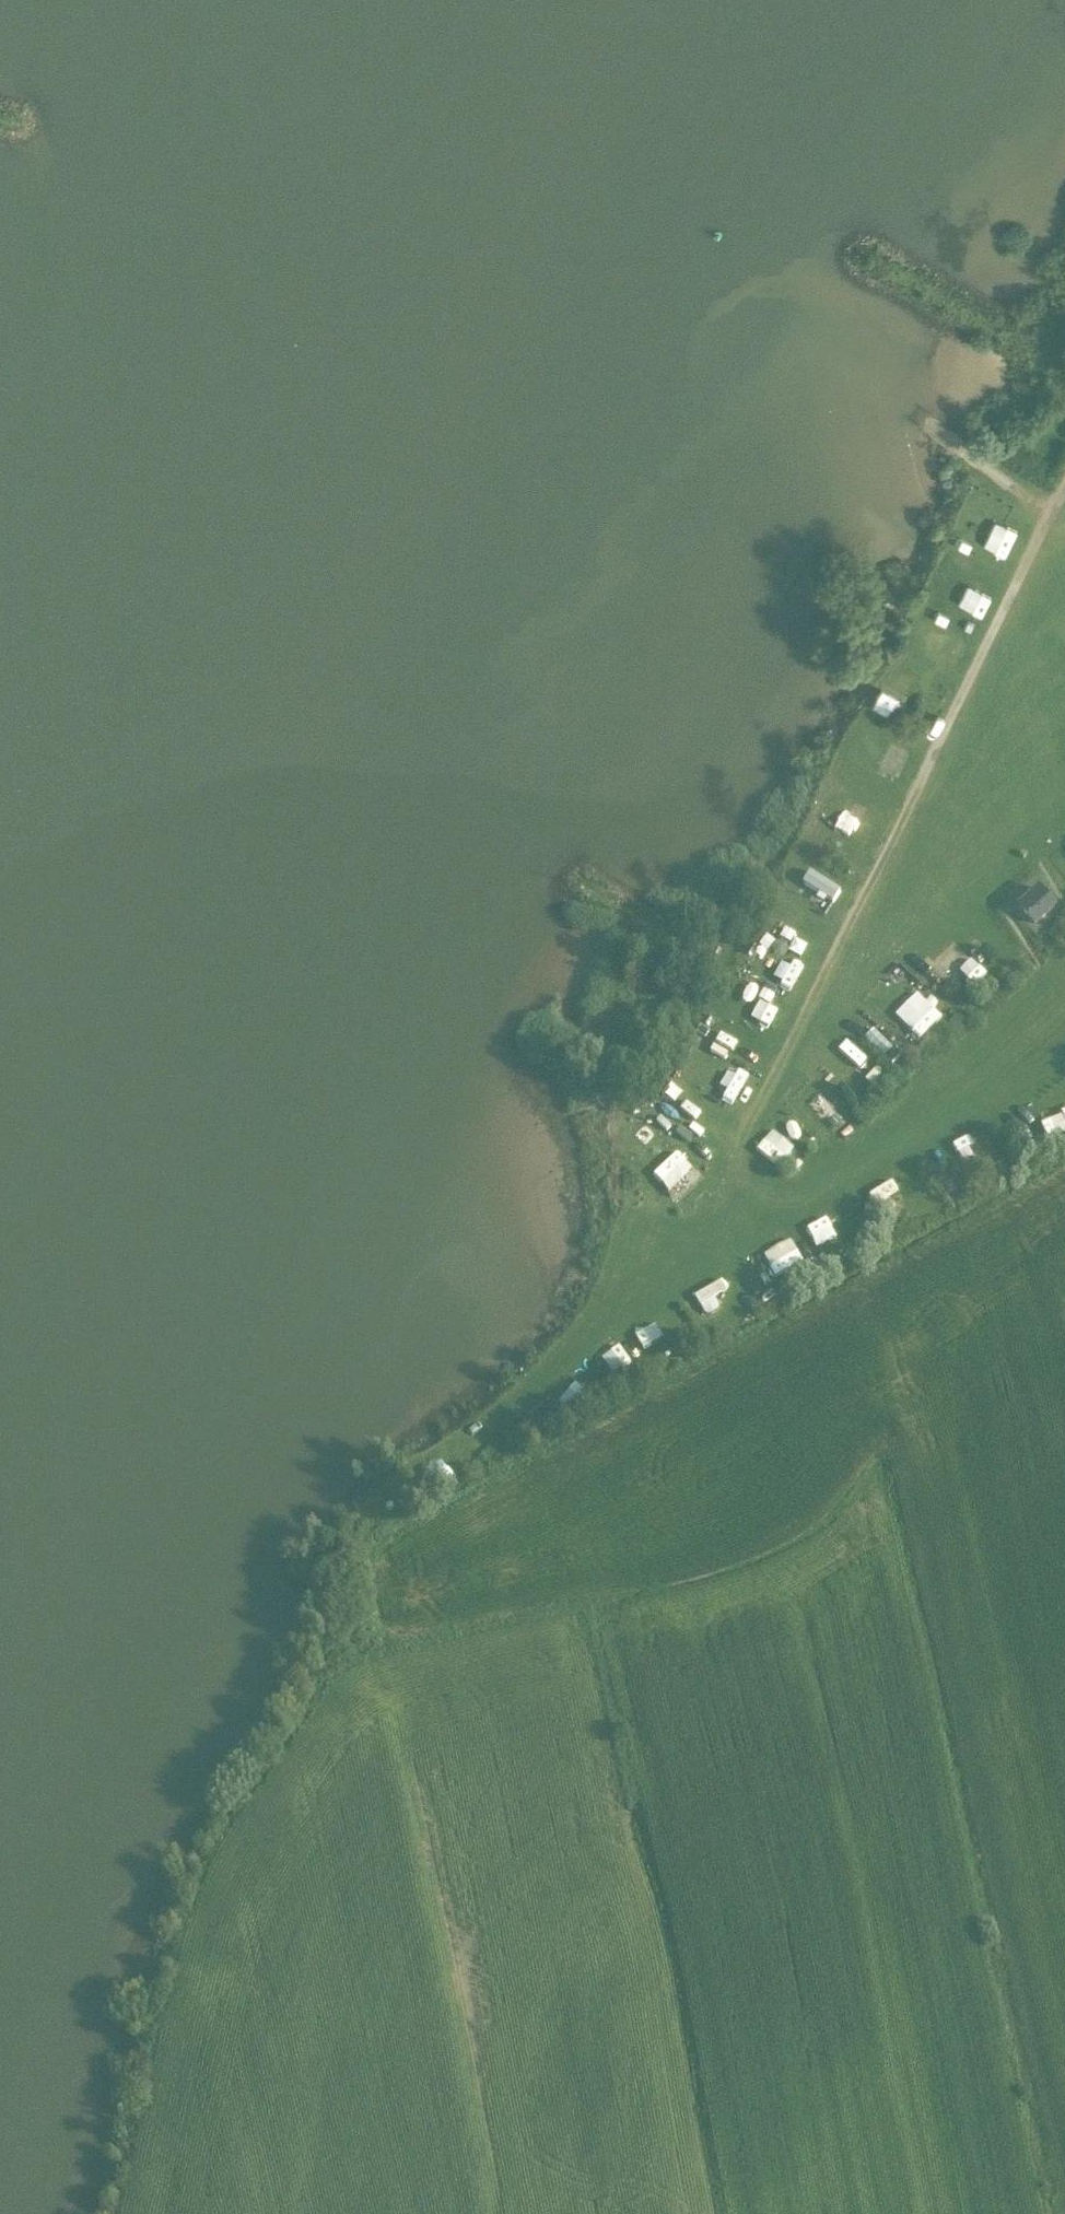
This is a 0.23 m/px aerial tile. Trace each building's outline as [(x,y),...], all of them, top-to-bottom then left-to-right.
[(1037,890),(1018,908),(1033,925),(1053,908),(1037,890)] [(952,947),(936,961),(951,977),(966,963),(952,947)] [(714,1097),(731,1106),(746,1076),(729,1067),(714,1097)] [(828,1089),(819,1096),(836,1116),(844,1109),(828,1089)] [(1036,1123),(1046,1143),(1064,1134),(1064,1126),(1059,1113),(1036,1123)] [(773,1168),(792,1151),(774,1132),(756,1149),(773,1168)]
